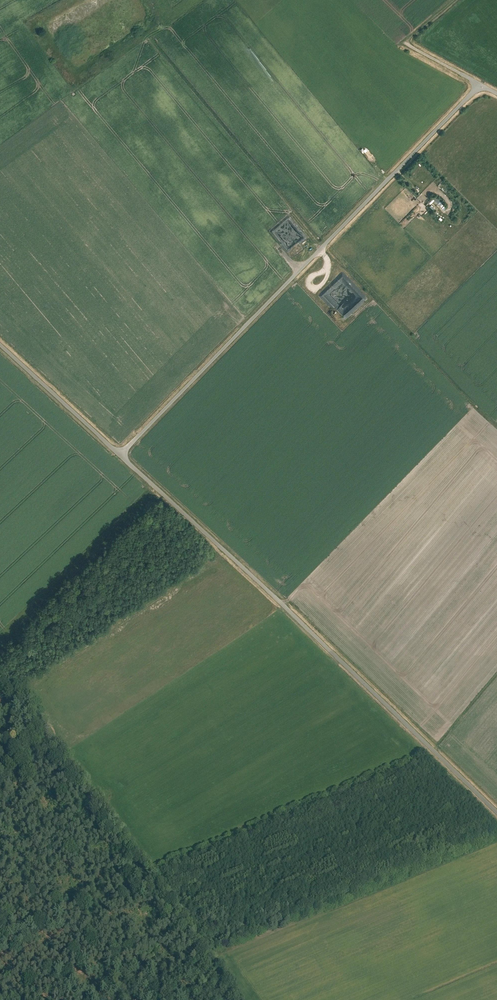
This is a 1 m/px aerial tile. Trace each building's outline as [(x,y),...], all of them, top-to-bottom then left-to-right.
[(371,152),(367,155),(374,164),(378,161),(371,152)] [(343,312),(362,303),(365,302),(358,286),(353,289),(354,292),(337,300),(339,304),(343,312)]
